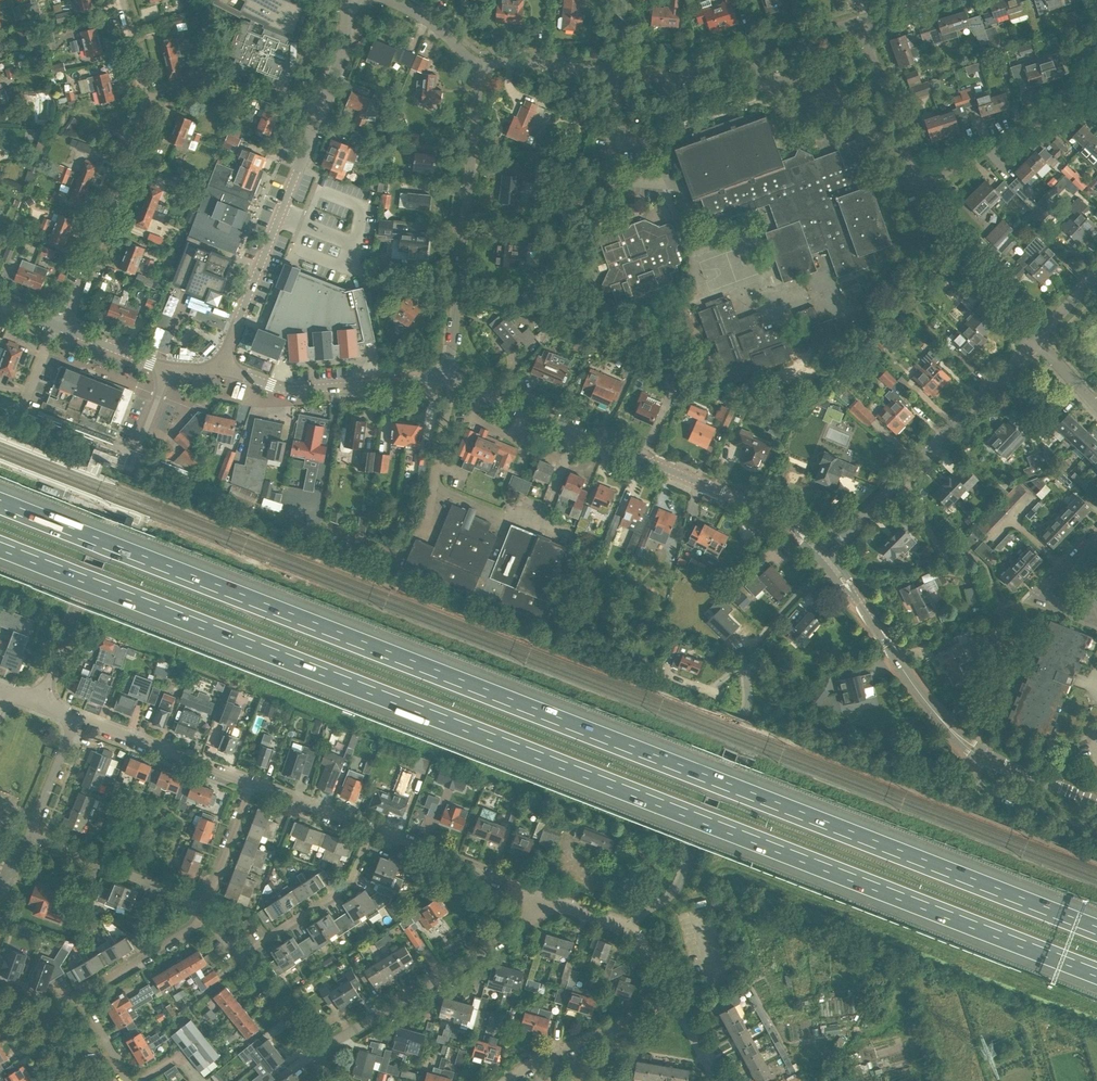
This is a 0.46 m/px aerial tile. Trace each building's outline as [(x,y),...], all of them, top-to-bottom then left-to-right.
[(37,2),(37,0),(31,0),(31,3),(33,9),(34,9),(35,16),(40,14),(37,2)] [(92,8),(90,0),(76,0),(78,11),(92,8)] [(215,2),(239,15),(241,12),(248,16),(252,18),(256,20),(259,21),(266,24),(265,27),(265,28),(276,33),(277,32),(294,38),(307,5),(293,0),(216,0),(215,2)] [(523,0),(519,0),(500,0),(499,5),(498,4),(496,20),(498,21),(498,22),(504,23),(504,21),(521,23),(523,9),(522,9),(523,0)] [(583,13),(580,13),(582,0),(564,0),(563,18),(560,17),(559,19),(558,27),(559,29),(578,31),(578,27),(582,27),(583,13)] [(681,0),(669,0),(669,7),(664,6),(664,8),(653,7),(652,24),(678,27),(679,8),(680,8),(681,0)] [(731,5),(737,3),(737,1),(740,0),(726,0),(726,1),(723,2),(723,4),(717,6),(717,5),(712,6),(710,0),(709,0),(697,4),(699,10),(695,11),(699,24),(707,21),(710,31),(714,30),(715,31),(721,29),(721,28),(737,23),(731,5)] [(777,11),(775,6),(785,2),(785,0),(762,0),(767,14),(777,11)] [(1008,13),(1004,0),(1003,0),(990,4),(994,18),(1008,13)] [(1008,13),(1010,20),(1028,14),(1030,21),(1033,20),(1036,30),(1041,29),(1042,29),(1038,18),(1036,18),(1030,0),(1025,0),(1020,2),(1019,0),(1004,0),(1008,13)] [(1062,5),(1060,0),(1034,0),(1039,14),(1049,11),(1048,7),(1054,5),(1055,7),(1062,5)] [(13,8),(16,20),(22,19),(19,6),(13,8)] [(58,23),(73,19),(71,11),(56,15),(58,23)] [(1068,26),(1076,24),(1074,20),(1078,18),(1075,11),(1064,14),(1068,26)] [(965,12),(952,16),(956,29),(968,26),(981,45),(989,42),(985,30),(980,15),(967,19),(965,12)] [(914,16),(906,19),(908,24),(916,21),(914,16)] [(958,37),(956,29),(952,16),(937,20),(941,34),(942,34),(944,41),(958,37)] [(235,46),(231,56),(236,58),(231,71),(286,92),(295,69),(291,67),(294,59),(289,58),(296,39),(294,38),(277,32),(276,33),(265,28),(262,35),(254,32),(251,31),(256,20),(252,18),(250,22),(240,19),(236,31),(237,31),(232,45),(235,46)] [(25,27),(28,38),(40,35),(36,24),(25,27)] [(1066,33),(1077,29),(1076,24),(1068,26),(1069,27),(1064,29),(1066,33)] [(994,27),(985,30),(989,42),(991,51),(993,51),(995,49),(997,47),(998,45),(999,42),(999,40),(999,38),(998,35),(998,33),(997,31),(996,30),(994,28),(994,27)] [(84,44),(100,41),(97,28),(81,32),(84,44)] [(932,41),(940,39),(937,29),(929,32),(932,41)] [(924,44),(932,41),(929,32),(921,34),(924,44)] [(44,45),(51,44),(56,42),(53,33),(41,36),(44,45)] [(895,54),(909,49),(906,42),(913,40),(911,33),(904,35),(904,36),(891,40),(895,54)] [(172,41),(171,37),(161,39),(166,60),(176,57),(181,56),(177,40),(172,41)] [(1010,49),(1018,46),(1015,37),(1013,39),(1011,40),(1010,42),(1009,45),(1009,47),(1010,48),(1010,49)] [(87,57),(103,53),(100,41),(84,44),(87,57)] [(396,49),(374,41),(366,62),(375,65),(377,61),(389,66),(392,58),(404,63),(408,52),(397,47),(396,49)] [(900,68),(914,63),(912,57),(919,55),(916,47),(909,49),(895,54),(900,68)] [(1059,52),(1036,59),(1037,59),(1039,68),(1043,81),(1058,77),(1057,75),(1065,72),(1059,52)] [(423,73),(428,60),(418,56),(412,69),(423,73)] [(170,80),(181,78),(176,57),(166,60),(170,80)] [(1037,59),(1011,67),(1015,80),(1027,76),(1030,85),(1043,81),(1039,68),(1037,59)] [(53,74),(66,71),(64,62),(51,66),(53,74)] [(909,86),(920,83),(921,82),(917,71),(905,75),(909,86)] [(108,73),(87,78),(91,92),(97,90),(111,87),(108,73)] [(436,83),(436,75),(424,73),(423,81),(417,81),(416,94),(422,94),(422,102),(441,104),(442,91),(432,90),(433,83),(436,83)] [(913,99),(931,92),(927,80),(921,82),(920,83),(921,85),(909,89),(913,99)] [(199,91),(199,89),(198,83),(183,86),(184,92),(193,91),(193,93),(199,91)] [(20,93),(18,86),(13,87),(16,101),(23,100),(23,96),(22,92),(20,93)] [(111,87),(97,90),(100,104),(114,100),(111,87)] [(973,96),(970,88),(960,91),(961,95),(965,106),(977,102),(981,116),(996,111),(991,98),(989,91),(973,96)] [(5,89),(0,90),(0,105),(9,102),(5,89)] [(269,100),(272,94),(261,90),(259,96),(269,100)] [(386,102),(389,96),(376,90),(373,97),(386,102)] [(379,103),(352,92),(346,105),(359,110),(354,122),(364,126),(368,116),(376,117),(379,111),(377,110),(379,103)] [(996,111),(1009,107),(1005,93),(991,98),(996,111)] [(955,110),(939,115),(941,122),(946,136),(959,131),(957,124),(963,123),(961,116),(967,114),(965,106),(961,95),(951,98),(955,110)] [(275,122),(281,107),(259,99),(256,108),(265,111),(262,117),(275,122)] [(537,107),(526,103),(524,107),(522,106),(517,119),(514,118),(507,135),(526,142),(534,121),(533,121),(537,113),(535,112),(537,107)] [(590,111),(584,108),(580,116),(586,119),(590,111)] [(252,121),(255,115),(247,112),(245,118),(252,121)] [(782,161),(765,112),(748,118),(749,119),(745,121),(743,115),(692,134),(694,139),(690,141),(690,139),(673,145),(693,199),(700,197),(711,225),(769,204),(778,228),(766,233),(784,282),(803,275),(817,270),(811,254),(827,248),(838,277),(877,263),(872,251),(892,244),(854,140),(837,146),(839,150),(814,159),(813,155),(806,152),(799,154),(782,161)] [(931,140),(946,136),(941,122),(939,115),(925,120),(931,140)] [(187,134),(187,133),(192,121),(179,116),(174,129),(187,134)] [(270,136),(275,122),(262,117),(257,131),(270,136)] [(400,128),(401,119),(396,118),(392,137),(397,138),(399,127),(400,128)] [(1079,151),(1093,136),(1083,126),(1073,136),(1078,141),(1073,145),(1079,151)] [(242,131),(231,127),(228,134),(239,138),(242,131)] [(188,149),(192,140),(198,143),(199,139),(193,136),(187,133),(187,134),(174,129),(169,142),(188,149)] [(239,138),(228,134),(225,142),(238,147),(241,139),(239,138)] [(1092,164),(1094,165),(1093,166),(1096,170),(1096,140),(1093,136),(1079,151),(1092,164)] [(1060,154),(1066,148),(1056,138),(1050,144),(1055,149),(1060,154)] [(355,163),(360,150),(333,139),(327,152),(355,163)] [(93,146),(80,141),(77,149),(90,154),(93,146)] [(225,142),(223,148),(229,151),(231,145),(225,142)] [(37,148),(32,162),(39,164),(44,150),(37,148)] [(248,200),(261,169),(265,158),(240,148),(237,155),(240,157),(239,159),(243,160),(238,171),(224,166),(226,161),(219,158),(217,163),(216,164),(208,185),(248,200)] [(1056,158),(1060,154),(1055,149),(1051,153),(1056,158)] [(343,179),(346,171),(352,170),(355,163),(327,152),(322,166),(331,170),(330,174),(343,179)] [(388,156),(378,152),(375,160),(385,164),(388,156)] [(434,171),(435,164),(435,156),(415,154),(415,153),(409,152),(408,164),(414,164),(413,169),(434,171)] [(1035,172),(1044,164),(1045,162),(1035,152),(1025,162),(1035,172)] [(176,159),(173,166),(179,169),(182,161),(176,159)] [(536,183),(537,168),(524,166),(524,161),(508,159),(506,176),(503,175),(500,202),(519,204),(520,191),(526,192),(527,182),(536,183)] [(88,184),(96,164),(87,160),(79,180),(88,184)] [(1025,191),(1029,186),(1025,182),(1035,172),(1025,162),(1015,172),(1019,176),(1014,181),(1015,183),(1011,187),(1009,185),(1009,186),(1016,193),(1025,202),(1030,196),(1025,191)] [(64,166),(61,173),(69,176),(72,169),(64,166)] [(1062,171),(1070,179),(1075,173),(1067,166),(1062,171)] [(188,184),(190,178),(172,172),(170,178),(188,184)] [(69,176),(61,173),(59,180),(66,183),(69,176)] [(1073,194),(1078,189),(1064,175),(1052,189),(1058,195),(1065,187),(1073,194)] [(88,184),(79,180),(73,178),(67,194),(72,196),(71,200),(81,204),(88,184)] [(1052,188),(1056,183),(1052,179),(1047,183),(1052,188)] [(1089,184),(1092,188),(1096,183),(1096,182),(1094,179),(1089,184)] [(1016,193),(1009,186),(1003,180),(998,186),(999,187),(995,190),(985,181),(975,191),(991,207),(1005,193),(1011,199),(1016,193)] [(144,206),(162,212),(163,208),(164,206),(156,203),(162,189),(152,185),(144,206)] [(196,215),(189,236),(202,241),(234,253),(248,216),(246,215),(247,212),(246,211),(250,201),(248,200),(208,185),(196,215)] [(1083,191),(1088,196),(1091,192),(1091,189),(1087,186),(1083,191)] [(980,217),(991,207),(975,191),(964,201),(980,217)] [(430,210),(431,196),(408,193),(407,208),(430,210)] [(389,209),(391,195),(383,194),(381,208),(389,209)] [(1046,196),(1028,215),(1038,225),(1056,205),(1046,196)] [(1087,235),(1096,225),(1083,213),(1089,207),(1078,197),(1068,208),(1074,214),(1070,218),(1087,235)] [(163,223),(166,214),(162,212),(144,206),(136,226),(146,230),(151,218),(163,223)] [(191,223),(195,213),(190,211),(186,221),(191,223)] [(69,233),(74,220),(59,215),(56,223),(44,218),(42,223),(49,225),(54,228),(69,233)] [(1087,235),(1070,218),(1066,222),(1064,221),(1059,226),(1078,244),(1087,235)] [(663,228),(644,219),(631,224),(629,227),(617,231),(617,229),(597,236),(609,269),(601,285),(603,290),(607,292),(612,291),(617,304),(645,294),(644,293),(671,283),(673,279),(671,273),(678,270),(676,265),(681,263),(674,246),(681,244),(678,237),(676,231),(672,232),(671,229),(667,227),(663,228)] [(47,231),(49,225),(42,223),(34,220),(32,225),(40,228),(47,231)] [(402,234),(392,233),(393,222),(380,221),(379,235),(387,236),(386,238),(401,240),(400,250),(426,252),(426,250),(428,250),(429,239),(427,239),(428,236),(402,234)] [(1007,236),(1014,229),(1008,223),(1001,230),(1007,236)] [(1014,233),(1019,238),(1027,230),(1021,226),(1014,233)] [(534,242),(535,229),(516,227),(515,241),(516,241),(528,242),(534,242)] [(64,246),(69,233),(54,228),(49,240),(64,246)] [(996,247),(1007,236),(1001,231),(991,241),(996,247)] [(163,238),(150,233),(148,239),(161,244),(163,238)] [(223,278),(225,273),(230,260),(199,247),(202,241),(189,236),(172,278),(176,280),(175,282),(189,288),(188,290),(208,298),(206,301),(219,306),(223,294),(220,293),(226,279),(223,278)] [(1004,254),(1015,243),(1009,238),(998,249),(1004,254)] [(1050,274),(1059,265),(1048,255),(1052,250),(1041,240),(1029,254),(1050,274)] [(526,267),(528,242),(516,241),(515,245),(498,243),(496,265),(512,267),(512,266),(526,267)] [(140,261),(145,248),(130,243),(125,255),(140,261)] [(52,259),(56,251),(44,246),(41,254),(52,259)] [(9,263),(14,251),(7,248),(3,260),(9,263)] [(1041,283),(1050,274),(1029,254),(1026,252),(1017,261),(1021,264),(1013,272),(1018,277),(1026,269),(1029,272),(1026,274),(1034,282),(1036,279),(1041,283)] [(135,274),(140,261),(125,255),(120,268),(135,274)] [(33,272),(35,265),(22,260),(20,267),(15,280),(28,285),(33,272)] [(314,264),(304,260),(302,265),(312,269),(314,264)] [(41,290),(48,270),(35,265),(33,272),(28,285),(41,290)] [(375,341),(376,341),(364,288),(364,287),(346,291),(343,290),(343,289),(341,289),(332,286),(333,285),(331,285),(322,282),(323,281),(321,281),(317,280),(318,279),(316,279),(309,277),(307,276),(307,275),(306,275),(297,272),(298,269),(287,265),(278,286),(283,288),(279,297),(278,298),(279,298),(275,307),(274,308),(275,309),(273,312),(272,313),(273,314),(270,322),(269,322),(268,323),(269,324),(265,333),(260,330),(253,347),(278,357),(279,354),(287,357),(291,357),(292,361),(308,360),(307,357),(316,356),(316,359),(333,358),(332,355),(341,354),(341,357),(358,356),(357,344),(374,340),(375,341)] [(63,282),(66,274),(60,272),(57,280),(63,282)] [(138,274),(136,282),(151,287),(154,280),(138,274)] [(134,282),(126,279),(124,285),(132,288),(134,282)] [(375,306),(386,304),(382,288),(372,290),(375,306)] [(917,302),(909,294),(904,300),(912,308),(917,302)] [(408,326),(420,308),(413,303),(414,301),(407,295),(392,316),(408,326)] [(118,305),(121,298),(115,296),(112,303),(107,316),(120,321),(125,308),(118,305)] [(154,309),(156,302),(148,299),(145,306),(154,309)] [(707,308),(698,311),(709,341),(714,340),(724,369),(721,370),(726,385),(748,377),(747,372),(756,369),(757,372),(791,359),(790,354),(809,347),(806,339),(810,338),(813,345),(818,344),(839,337),(834,323),(832,319),(820,323),(818,318),(816,314),(817,314),(814,306),(796,312),(802,329),(783,336),(781,331),(776,333),(775,328),(765,332),(758,312),(747,316),(738,319),(731,300),(716,305),(714,299),(705,303),(707,308)] [(128,301),(125,308),(120,321),(133,326),(141,306),(128,301)] [(675,312),(672,304),(671,303),(634,316),(638,327),(675,314),(675,312)] [(968,322),(959,331),(977,349),(986,340),(981,335),(984,332),(990,327),(979,317),(973,311),(965,320),(968,322)] [(905,326),(909,321),(903,315),(898,321),(905,326)] [(503,321),(499,316),(490,324),(505,341),(501,344),(508,352),(522,340),(526,345),(535,337),(542,345),(555,329),(549,324),(535,336),(528,328),(522,333),(507,317),(503,321)] [(555,329),(554,331),(559,335),(563,331),(557,326),(555,329)] [(952,333),(944,341),(951,349),(955,345),(968,358),(977,349),(959,331),(954,336),(952,333)] [(874,334),(871,337),(866,343),(873,351),(878,347),(881,350),(886,345),(874,334)] [(4,374),(1,382),(6,384),(9,376),(11,376),(21,350),(17,349),(18,345),(8,341),(7,344),(6,343),(0,358),(0,377),(1,377),(3,373),(4,374)] [(861,346),(858,350),(865,358),(869,354),(861,346)] [(550,360),(553,354),(545,350),(542,357),(538,355),(531,372),(561,385),(568,368),(550,360)] [(922,359),(927,364),(922,369),(941,387),(950,378),(935,363),(939,359),(930,351),(922,359)] [(855,366),(862,359),(855,352),(848,359),(855,366)] [(623,368),(635,373),(641,360),(628,354),(623,368)] [(83,378),(78,376),(79,373),(61,366),(46,404),(43,402),(41,408),(115,437),(132,394),(116,388),(115,389),(103,385),(103,383),(92,379),(92,381),(87,379),(87,377),(84,376),(83,378)] [(616,397),(614,400),(615,400),(622,383),(591,369),(583,387),(594,391),(591,398),(609,405),(613,395),(616,397)] [(932,396),(941,387),(922,369),(913,378),(932,396)] [(890,389),(897,381),(886,370),(879,378),(890,389)] [(674,375),(670,386),(684,392),(688,381),(674,375)] [(871,397),(873,394),(867,389),(864,391),(871,397)] [(904,424),(913,415),(906,407),(908,405),(893,390),(886,397),(891,401),(886,407),(904,424)] [(652,424),(658,409),(659,409),(662,403),(648,397),(648,396),(642,393),(639,399),(642,400),(634,417),(652,424)] [(827,409),(830,402),(825,397),(817,405),(827,409)] [(868,425),(875,418),(858,401),(851,408),(868,425)] [(840,422),(844,413),(839,411),(840,408),(833,404),(828,416),(840,422)] [(706,448),(715,428),(705,424),(706,421),(703,419),(706,412),(691,405),(688,414),(698,418),(689,440),(706,448)] [(726,408),(722,406),(716,418),(720,420),(719,424),(726,428),(734,411),(726,407),(726,408)] [(743,419),(747,409),(739,406),(735,415),(743,419)] [(895,434),(904,424),(886,407),(877,416),(895,434)] [(206,417),(207,414),(207,413),(198,411),(180,431),(180,432),(175,438),(186,448),(191,443),(190,442),(200,432),(204,427),(206,417)] [(218,431),(221,417),(207,414),(206,417),(204,427),(200,432),(210,435),(211,430),(218,431)] [(1064,437),(1077,423),(1067,414),(1054,428),(1064,437)] [(236,421),(221,417),(218,431),(216,439),(231,443),(236,421)] [(1048,431),(1057,421),(1052,417),(1043,427),(1048,431)] [(357,420),(356,418),(352,418),(350,420),(348,419),(347,428),(343,427),(340,447),(342,450),(349,451),(352,449),(352,447),(361,449),(364,430),(362,430),(363,426),(364,426),(365,422),(357,420)] [(272,423),(255,420),(245,465),(236,463),(232,482),(260,493),(267,458),(282,461),(286,442),(280,441),(283,426),(283,425),(279,424),(277,423),(272,423)] [(1024,435),(1010,421),(1005,426),(1002,423),(995,431),(997,434),(988,443),(1002,457),(1024,435)] [(308,424),(298,422),(292,455),(306,458),(320,461),(323,461),(329,430),(323,429),(323,427),(316,425),(315,424),(311,423),(310,424),(308,424)] [(405,443),(407,425),(394,423),(391,445),(396,446),(396,442),(405,443)] [(1074,446),(1087,433),(1077,423),(1064,437),(1074,446)] [(418,448),(421,427),(407,425),(405,443),(413,444),(413,447),(418,448)] [(779,427),(774,435),(781,439),(785,431),(779,427)] [(486,436),(488,431),(482,428),(479,435),(466,430),(457,454),(463,456),(462,459),(465,460),(461,468),(472,472),(474,467),(486,472),(485,474),(494,477),(499,465),(507,468),(511,460),(513,461),(518,449),(486,436)] [(753,434),(741,429),(740,433),(739,433),(735,444),(745,448),(740,459),(746,462),(747,465),(750,467),(753,465),(756,466),(759,457),(764,459),(768,450),(759,446),(761,442),(752,438),(753,434)] [(1084,455),(1096,442),(1087,433),(1074,446),(1084,455)] [(1096,461),(1096,442),(1084,455),(1094,465),(1096,461)] [(167,457),(173,451),(167,446),(162,453),(167,457)] [(225,480),(237,448),(230,446),(218,478),(225,480)] [(189,450),(187,448),(180,455),(194,468),(198,457),(189,449),(189,450)] [(372,471),(374,453),(361,451),(358,469),(372,471)] [(1037,473),(1049,469),(1043,451),(1030,456),(1037,473)] [(837,457),(825,452),(824,454),(822,453),(819,456),(819,460),(821,460),(820,462),(822,463),(816,480),(828,485),(827,487),(834,490),(841,473),(853,478),(857,468),(836,459),(837,457)] [(388,473),(390,455),(376,453),(374,471),(388,473)] [(1057,464),(1060,460),(1054,454),(1051,458),(1056,463),(1057,464)] [(417,455),(416,464),(419,464),(419,471),(417,484),(423,485),(428,465),(425,465),(423,465),(424,455),(417,455)] [(200,471),(203,462),(198,457),(194,468),(196,470),(200,471)] [(320,461),(306,458),(304,468),(308,469),(304,489),(314,491),(320,461)] [(1068,467),(1060,460),(1057,464),(1056,463),(1064,471),(1068,467)] [(548,481),(554,466),(540,461),(534,476),(548,481)] [(1072,481),(1057,467),(1053,472),(1068,486),(1072,481)] [(976,479),(966,469),(956,479),(952,475),(943,484),(957,498),(967,488),(976,479)] [(580,489),(584,479),(570,473),(565,485),(563,484),(559,493),(575,500),(569,516),(577,519),(583,505),(582,504),(587,492),(580,489)] [(1077,482),(1080,479),(1074,473),(1071,476),(1077,482)] [(519,491),(524,479),(513,475),(508,487),(519,491)] [(1035,494),(1044,484),(1037,477),(1022,482),(1035,494)] [(527,494),(532,482),(524,479),(519,491),(527,494)] [(1084,489),(1087,486),(1080,479),(1077,482),(1084,489)] [(1022,495),(1026,490),(1018,482),(1013,487),(1022,495)] [(252,508),(258,493),(233,483),(227,498),(252,508)] [(947,508),(957,498),(943,484),(933,494),(942,503),(941,504),(941,506),(944,509),(946,508),(947,507),(947,508)] [(608,506),(614,491),(600,485),(592,505),(599,508),(601,504),(608,506)] [(1005,496),(1008,493),(1000,486),(996,491),(1004,497),(1005,496)] [(1018,499),(1022,495),(1013,487),(1009,492),(1018,499)] [(281,494),(270,492),(269,499),(279,502),(281,494)] [(1014,504),(1018,499),(1009,492),(1005,496),(1014,504)] [(1081,518),(1090,509),(1072,492),(1069,495),(1073,499),(1067,506),(1081,518)] [(1010,508),(1014,504),(1005,496),(1001,500),(1010,508)] [(631,498),(620,525),(627,528),(628,527),(642,533),(649,516),(645,514),(648,507),(644,506),(645,503),(631,498)] [(1006,513),(1010,508),(1001,500),(997,505),(1006,513)] [(963,510),(966,507),(960,501),(957,504),(963,510)] [(1036,512),(1042,506),(1038,502),(1032,508),(1036,512)] [(433,523),(425,542),(542,587),(559,543),(458,504),(448,529),(433,523)] [(581,516),(577,525),(586,529),(587,527),(588,527),(591,520),(586,519),(591,507),(585,505),(581,516)] [(1002,517),(1006,513),(997,505),(993,509),(1002,517)] [(1071,528),(1081,518),(1067,506),(1058,515),(1071,528)] [(1029,520),(1036,512),(1032,508),(1025,516),(1029,520)] [(646,527),(639,545),(645,547),(649,537),(659,541),(666,543),(670,531),(676,516),(659,509),(655,520),(658,521),(654,530),(646,527)] [(998,521),(1002,517),(993,509),(989,513),(998,521)] [(970,526),(978,518),(972,513),(965,522),(970,526)] [(994,526),(998,521),(989,513),(985,518),(994,526)] [(1062,537),(1071,528),(1058,515),(1055,513),(1046,522),(1062,537)] [(342,515),(332,514),(331,520),(341,524),(342,515)] [(609,545),(621,516),(615,514),(604,542),(609,545)] [(366,534),(368,517),(360,516),(358,532),(366,534)] [(132,523),(133,520),(126,517),(125,521),(123,524),(130,527),(132,523)] [(990,530),(994,526),(985,518),(981,522),(990,530)] [(985,535),(990,530),(981,522),(977,527),(985,535)] [(1046,522),(1045,522),(1042,525),(1046,528),(1039,535),(1052,548),(1062,537),(1046,522)] [(704,552),(716,530),(715,530),(716,528),(710,525),(709,527),(704,524),(701,529),(696,526),(687,543),(693,547),(694,544),(705,550),(704,552)] [(907,552),(916,543),(901,528),(879,550),(887,558),(889,556),(892,559),(903,548),(907,552)] [(723,546),(728,536),(723,534),(723,532),(718,529),(717,531),(716,530),(704,552),(717,559),(723,546)] [(973,530),(968,536),(974,542),(980,537),(973,530)] [(1006,545),(1012,538),(1008,534),(1001,541),(1006,545)] [(983,560),(983,559),(992,550),(983,541),(974,551),(983,560)] [(999,551),(1006,545),(1001,541),(995,547),(999,551)] [(1032,569),(1041,559),(1028,547),(1018,557),(1032,569)] [(696,568),(699,561),(692,557),(688,564),(696,568)] [(919,567),(933,565),(931,557),(918,559),(919,567)] [(1023,579),(1032,569),(1018,557),(1009,566),(1023,579)] [(702,571),(706,565),(699,561),(696,568),(702,571)] [(757,574),(745,586),(747,588),(754,596),(755,596),(766,586),(779,599),(791,588),(771,566),(759,577),(757,574)] [(1013,589),(1023,579),(1009,566),(1000,576),(1013,589)] [(735,569),(733,577),(741,579),(743,570),(735,569)] [(912,584),(900,590),(907,604),(912,602),(921,619),(937,611),(928,593),(939,588),(938,586),(942,584),(935,569),(921,576),(925,584),(914,589),(912,584)] [(743,593),(735,601),(743,609),(751,601),(743,593)] [(721,608),(707,622),(725,640),(740,625),(728,614),(733,608),(721,596),(715,602),(721,608)] [(12,631),(13,630),(28,636),(34,621),(33,620),(35,616),(22,611),(20,615),(0,607),(0,626),(12,631)] [(578,614),(588,617),(590,610),(581,607),(578,614)] [(807,636),(820,622),(809,612),(798,624),(793,620),(785,629),(790,634),(787,636),(792,641),(801,631),(807,636)] [(977,624),(987,621),(985,613),(974,617),(977,624)] [(1070,685),(1090,636),(1053,621),(1034,670),(1031,669),(1009,724),(1045,738),(1067,684),(1070,685)] [(22,653),(29,636),(28,636),(13,630),(12,631),(6,647),(22,653)] [(987,649),(988,634),(976,634),(976,638),(967,638),(967,645),(976,645),(976,649),(987,649)] [(102,638),(99,646),(102,647),(96,663),(95,663),(90,677),(84,674),(77,694),(89,698),(96,679),(111,641),(103,638),(102,638)] [(96,679),(89,698),(88,700),(92,701),(100,702),(100,704),(103,705),(103,706),(115,676),(103,672),(102,673),(102,672),(104,666),(106,661),(122,667),(128,648),(119,645),(119,644),(111,641),(96,679)] [(675,656),(679,646),(671,643),(667,653),(675,656)] [(675,656),(672,665),(679,667),(679,666),(696,673),(701,661),(686,655),(689,647),(680,644),(679,646),(675,656)] [(22,653),(6,647),(5,646),(0,659),(0,664),(18,672),(25,654),(22,653)] [(965,679),(957,664),(968,659),(961,646),(938,657),(945,671),(946,670),(954,684),(965,679)] [(29,656),(26,664),(32,666),(34,659),(29,656)] [(167,677),(169,669),(168,668),(170,663),(158,660),(155,673),(167,677)] [(185,684),(190,671),(183,669),(179,682),(185,684)] [(778,670),(774,676),(779,680),(784,675),(778,670)] [(843,690),(839,691),(843,704),(865,698),(863,692),(862,688),(874,685),(873,683),(870,673),(840,681),(843,690)] [(132,687),(129,694),(121,691),(115,708),(132,715),(139,698),(147,702),(154,680),(140,675),(135,688),(132,687)] [(211,714),(215,703),(190,694),(193,686),(194,682),(188,680),(180,703),(211,714)] [(233,753),(239,738),(231,735),(242,708),(234,705),(240,691),(226,685),(218,706),(219,706),(214,719),(227,724),(221,738),(223,740),(219,748),(233,753)] [(154,687),(148,702),(155,705),(161,689),(154,687)] [(828,695),(819,688),(810,700),(818,707),(828,695)] [(171,706),(174,698),(164,695),(153,722),(165,727),(171,712),(167,711),(169,705),(171,706)] [(280,706),(268,701),(263,715),(273,718),(274,714),(277,715),(280,706)] [(283,707),(280,716),(291,719),(293,711),(286,708),(283,707)] [(193,738),(199,721),(201,716),(184,709),(176,731),(193,738)] [(312,731),(318,733),(321,725),(315,723),(312,731)] [(273,736),(265,733),(256,762),(269,766),(274,749),(269,747),(273,736)] [(945,758),(949,750),(933,743),(930,751),(945,758)] [(303,751),(302,751),(292,748),(289,758),(286,760),(285,764),(286,766),(284,772),(299,778),(302,770),(304,769),(310,771),(317,749),(305,745),(303,751)] [(89,756),(88,761),(92,763),(90,767),(105,774),(112,757),(110,757),(113,751),(104,748),(102,753),(91,749),(89,756)] [(318,787),(331,792),(344,759),(349,761),(353,750),(347,748),(343,757),(326,750),(321,762),(327,764),(318,787)] [(246,752),(244,758),(251,760),(253,755),(246,752)] [(425,774),(430,760),(417,756),(412,769),(425,774)] [(142,761),(131,757),(130,760),(126,759),(122,769),(126,771),(125,771),(136,776),(142,761)] [(152,782),(156,770),(151,768),(152,765),(142,761),(136,776),(146,780),(152,782)] [(374,763),(367,761),(363,772),(370,775),(374,763)] [(84,784),(83,788),(93,792),(94,788),(99,790),(105,774),(90,767),(83,784),(84,784)] [(438,780),(446,783),(445,786),(454,790),(455,787),(463,789),(468,777),(442,768),(438,780)] [(156,770),(152,782),(150,786),(155,789),(157,784),(167,788),(173,773),(163,769),(161,772),(156,770)] [(343,785),(346,786),(342,795),(355,800),(365,775),(350,769),(343,785)] [(389,793),(377,789),(371,805),(389,812),(391,809),(403,814),(410,797),(404,794),(412,774),(403,770),(394,794),(389,793)] [(183,792),(187,783),(182,781),(183,777),(173,773),(167,788),(178,792),(178,790),(183,792)] [(192,785),(187,783),(183,792),(189,794),(188,796),(198,800),(204,785),(193,781),(192,785)] [(213,805),(217,794),(213,793),(214,790),(204,785),(198,800),(209,804),(209,803),(213,805)] [(502,796),(506,789),(498,785),(494,793),(502,796)] [(80,792),(74,808),(90,814),(96,798),(91,796),(93,792),(83,788),(82,792),(80,792)] [(518,813),(522,805),(516,803),(513,811),(518,813)] [(462,829),(469,811),(449,804),(446,812),(445,811),(441,821),(462,829)] [(487,838),(493,822),(497,812),(484,807),(480,817),(474,833),(487,838)] [(70,818),(66,817),(63,823),(83,831),(90,814),(74,808),(70,818)] [(276,831),(279,823),(269,820),(271,812),(258,808),(253,823),(276,831)] [(514,826),(518,813),(512,811),(508,823),(514,826)] [(214,816),(204,812),(202,816),(202,815),(198,826),(212,831),(216,821),(213,819),(214,816)] [(540,835),(545,823),(547,817),(539,814),(537,821),(539,821),(534,833),(540,835)] [(556,849),(561,835),(563,828),(554,825),(556,822),(547,819),(539,843),(556,849)] [(301,850),(310,827),(302,824),(295,822),(290,835),(296,837),(293,847),(301,850)] [(501,843),(507,827),(493,822),(487,838),(501,843)] [(273,839),(276,831),(253,823),(247,837),(260,842),(263,836),(273,839)] [(585,827),(578,825),(574,837),(580,839),(609,850),(613,838),(585,827)] [(208,842),(212,831),(198,826),(194,836),(196,837),(194,842),(203,846),(205,840),(208,842)] [(319,846),(324,833),(310,827),(301,850),(309,853),(313,843),(319,846)] [(528,854),(533,839),(524,835),(526,829),(520,827),(515,840),(512,848),(528,854)] [(330,861),(339,838),(324,833),(319,846),(326,848),(322,858),(330,861)] [(264,860),(267,853),(258,849),(260,842),(247,837),(242,852),(264,860)] [(349,857),(354,844),(339,838),(330,861),(338,864),(342,854),(349,857)] [(201,851),(203,846),(194,842),(193,847),(190,846),(186,857),(201,863),(205,852),(201,851)] [(261,868),(264,860),(242,852),(236,866),(249,871),(252,865),(261,868)] [(402,870),(407,857),(392,852),(389,860),(381,857),(376,869),(395,876),(397,868),(402,870)] [(193,872),(194,872),(197,873),(201,863),(186,857),(182,867),(181,867),(179,874),(191,878),(193,872)] [(285,863),(289,870),(295,866),(290,860),(285,863)] [(253,890),(256,882),(246,878),(249,871),(236,866),(230,881),(253,890)] [(390,902),(396,886),(392,883),(395,876),(376,869),(372,881),(380,884),(377,892),(390,902)] [(78,884),(81,877),(78,876),(78,875),(69,872),(64,886),(73,889),(75,883),(78,884)] [(307,881),(302,874),(301,873),(300,874),(312,893),(325,885),(317,873),(307,881)] [(299,901),(302,900),(312,893),(300,874),(297,875),(302,883),(292,890),(299,901)] [(47,888),(49,884),(40,881),(39,885),(37,884),(30,903),(37,906),(35,913),(61,922),(71,896),(47,888)] [(250,898),(253,890),(230,881),(225,896),(238,901),(240,894),(250,898)] [(277,888),(272,881),(269,883),(273,890),(277,888)] [(118,905),(125,887),(114,882),(110,890),(102,886),(96,901),(117,909),(118,905)] [(291,891),(288,885),(282,889),(280,892),(278,894),(275,890),(274,891),(286,910),(299,901),(292,890),(291,891)] [(136,917),(142,903),(134,899),(137,891),(125,887),(118,905),(117,909),(116,911),(124,915),(125,913),(136,917)] [(369,897),(365,890),(355,896),(366,913),(365,913),(369,920),(380,913),(378,910),(390,902),(377,892),(369,897)] [(272,919),(286,910),(274,891),(271,893),(273,897),(266,902),(264,904),(264,906),(265,908),(272,919)] [(350,929),(360,922),(359,917),(365,913),(366,913),(355,896),(344,904),(348,911),(341,915),(350,929)] [(437,919),(448,911),(439,897),(419,910),(404,920),(400,922),(411,939),(413,938),(413,937),(418,934),(412,924),(416,921),(416,922),(421,918),(428,929),(439,922),(437,919)] [(500,909),(494,913),(499,920),(504,917),(500,909)] [(333,921),(329,914),(318,921),(329,937),(335,933),(339,936),(345,932),(348,936),(352,934),(349,929),(350,929),(341,915),(333,921)] [(246,929),(252,924),(248,918),(242,922),(246,929)] [(329,937),(318,921),(308,927),(312,934),(305,939),(314,952),(316,955),(319,953),(317,950),(332,941),(329,937)] [(15,925),(12,931),(19,934),(22,927),(15,925)] [(111,946),(108,942),(113,939),(108,932),(106,933),(109,936),(106,938),(108,941),(97,947),(100,953),(107,964),(120,956),(113,945),(111,946)] [(389,942),(393,939),(390,933),(385,936),(389,942)] [(126,937),(124,935),(121,935),(118,937),(117,939),(118,942),(115,943),(113,939),(108,942),(111,946),(113,945),(120,956),(134,948),(127,936),(126,937)] [(543,951),(541,955),(549,957),(554,959),(560,939),(547,935),(542,951),(543,951)] [(384,945),(389,942),(385,936),(381,939),(384,945)] [(298,944),(293,937),(282,944),(296,964),(314,952),(305,939),(298,944)] [(560,939),(554,959),(560,960),(561,955),(569,957),(570,953),(573,943),(560,939)] [(594,939),(590,948),(595,950),(593,957),(608,963),(611,955),(607,954),(611,946),(594,939)] [(278,976),(285,971),(296,964),(282,944),(272,951),(277,958),(269,963),(278,976)] [(369,955),(373,952),(370,946),(365,949),(369,955)] [(406,969),(416,963),(406,946),(395,952),(406,969)] [(32,976),(29,984),(35,986),(34,988),(42,991),(43,989),(45,990),(48,982),(51,974),(57,977),(64,972),(61,966),(69,952),(62,947),(55,959),(51,964),(40,960),(38,959),(35,967),(33,966),(30,975),(32,976)] [(2,969),(1,973),(3,974),(2,976),(10,979),(11,977),(17,979),(20,971),(22,971),(25,963),(23,962),(26,955),(10,949),(7,957),(6,957),(2,969)] [(209,963),(201,949),(193,954),(194,954),(189,957),(197,969),(202,967),(201,966),(207,962),(207,963),(209,963)] [(364,958),(369,955),(365,949),(361,952),(364,958)] [(533,964),(532,968),(537,969),(538,965),(541,955),(543,951),(542,951),(536,949),(532,963),(533,964)] [(396,976),(406,969),(395,952),(385,959),(396,976)] [(107,964),(100,953),(89,959),(86,955),(82,958),(82,959),(84,962),(87,961),(94,972),(107,964)] [(197,969),(189,957),(184,960),(184,959),(177,963),(185,975),(190,972),(194,978),(199,975),(196,970),(197,969)] [(328,958),(323,962),(327,968),(332,965),(328,958)] [(84,962),(82,959),(78,962),(77,961),(70,965),(73,968),(67,972),(73,982),(78,978),(80,980),(94,972),(87,961),(84,962)] [(385,982),(396,976),(385,959),(375,965),(385,982)] [(612,969),(609,980),(631,969),(627,962),(612,969)] [(174,982),(179,980),(178,979),(185,975),(177,963),(170,967),(171,968),(166,970),(174,982)] [(562,978),(561,983),(567,984),(572,969),(572,966),(566,964),(562,978)] [(376,988),(385,982),(375,965),(365,971),(376,988)] [(510,969),(498,966),(492,986),(499,988),(498,989),(501,990),(504,991),(510,969)] [(606,967),(603,978),(609,980),(612,969),(606,967)] [(518,989),(523,973),(510,969),(504,991),(501,990),(501,991),(499,997),(506,999),(508,992),(510,993),(512,987),(518,989)] [(572,969),(567,984),(574,986),(572,993),(568,1007),(579,1011),(584,997),(586,989),(584,988),(575,985),(579,971),(572,969)] [(169,985),(174,982),(166,970),(162,973),(162,972),(154,976),(162,989),(168,985),(168,984),(169,985)] [(208,987),(221,979),(214,970),(202,978),(208,987)] [(350,1003),(361,997),(353,985),(359,982),(353,970),(346,974),(347,976),(345,977),(345,980),(346,983),(340,986),(350,1003)] [(627,985),(629,979),(621,976),(619,981),(617,986),(611,983),(608,990),(614,993),(628,999),(633,987),(627,985)] [(202,991),(208,987),(202,978),(196,982),(202,991)] [(528,979),(525,988),(543,994),(546,985),(528,979)] [(119,997),(107,1004),(114,1016),(127,1008),(132,1005),(151,994),(155,991),(149,983),(141,988),(139,992),(130,998),(125,990),(118,995),(119,997)] [(584,997),(579,1011),(592,1015),(596,1000),(599,992),(589,989),(590,984),(586,983),(584,988),(586,989),(584,997)] [(234,997),(231,993),(232,992),(227,986),(214,995),(215,996),(216,995),(220,1001),(223,1006),(234,997)] [(330,992),(327,986),(320,990),(327,1001),(333,998),(340,1010),(350,1003),(340,986),(330,992)] [(561,1003),(565,990),(560,988),(558,988),(554,1001),(561,1003)] [(127,1008),(114,1016),(121,1027),(127,1024),(128,1026),(131,1024),(129,1022),(134,1020),(133,1018),(139,1014),(135,1008),(153,997),(151,994),(132,1005),(127,1008)] [(756,1010),(759,1009),(758,1007),(760,1006),(754,995),(749,997),(756,1010)] [(237,1001),(234,997),(223,1006),(226,1010),(228,1009),(232,1015),(243,1006),(238,1000),(237,1001)] [(473,1029),(474,1025),(481,1027),(489,999),(481,997),(478,1010),(472,1008),(473,1006),(459,1002),(452,1027),(459,1030),(461,1025),(473,1029)] [(504,1006),(506,999),(499,997),(497,1004),(504,1006)] [(451,1031),(452,1027),(459,1002),(445,998),(439,1017),(448,1020),(445,1030),(443,1037),(439,1036),(437,1042),(447,1045),(451,1031)] [(159,1013),(165,1009),(162,1003),(155,1007),(159,1013)] [(539,1010),(532,1031),(545,1035),(549,1020),(551,1013),(541,1010),(543,1005),(538,1004),(536,1009),(539,1010)] [(516,1020),(520,1007),(512,1005),(508,1018),(516,1020)] [(239,1026),(250,1018),(247,1014),(248,1013),(243,1006),(232,1015),(237,1021),(236,1022),(239,1026)] [(525,1013),(520,1027),(532,1031),(539,1010),(536,1009),(534,1008),(527,1006),(525,1013)] [(726,1025),(741,1017),(734,1006),(720,1014),(726,1025)] [(762,1021),(767,1018),(760,1006),(758,1007),(759,1009),(756,1010),(762,1021)] [(207,1019),(214,1012),(211,1008),(203,1015),(207,1019)] [(159,1022),(169,1016),(165,1010),(156,1016),(159,1022)] [(213,1022),(219,1018),(214,1012),(207,1019),(211,1024),(213,1022)] [(491,1013),(485,1035),(491,1037),(494,1026),(497,1015),(491,1013)] [(733,1037),(747,1029),(741,1017),(726,1025),(733,1037)] [(253,1021),(250,1018),(239,1026),(243,1031),(244,1030),(248,1035),(247,1036),(248,1037),(260,1028),(254,1020),(253,1021)] [(768,1032),(773,1030),(767,1018),(762,1021),(768,1032)] [(196,1045),(206,1037),(191,1019),(173,1034),(181,1045),(191,1037),(196,1045)] [(434,1023),(428,1022),(426,1029),(431,1031),(434,1023)] [(839,1025),(825,1028),(827,1035),(840,1033),(839,1025)] [(411,1031),(398,1027),(391,1048),(405,1052),(411,1031)] [(739,1048),(753,1041),(747,1029),(733,1037),(739,1048)] [(227,1039),(232,1034),(229,1030),(224,1035),(227,1039)] [(775,1044),(779,1041),(773,1030),(768,1032),(775,1044)] [(141,1031),(128,1039),(135,1051),(153,1040),(159,1036),(157,1032),(151,1036),(150,1035),(145,1038),(141,1031)] [(419,1055),(420,1049),(425,1034),(411,1031),(405,1052),(405,1053),(406,1051),(419,1055)] [(153,1040),(135,1051),(142,1062),(146,1060),(148,1064),(156,1059),(154,1055),(155,1055),(154,1054),(157,1047),(156,1046),(169,1039),(165,1033),(160,1037),(159,1036),(153,1040)] [(231,1044),(236,1040),(232,1034),(227,1039),(231,1044)] [(483,1042),(476,1040),(472,1055),(485,1058),(491,1037),(485,1035),(483,1042)] [(220,1055),(206,1037),(196,1045),(202,1052),(193,1059),(202,1070),(220,1055)] [(484,1061),(490,1063),(491,1060),(497,1062),(501,1047),(495,1045),(497,1039),(491,1037),(485,1058),(484,1061)] [(276,1049),(268,1039),(258,1047),(255,1043),(240,1054),(244,1058),(253,1052),(255,1056),(261,1051),(266,1057),(276,1049)] [(381,1063),(385,1050),(378,1048),(379,1043),(371,1041),(369,1046),(373,1047),(371,1054),(360,1051),(354,1073),(370,1078),(374,1061),(381,1063)] [(745,1060),(760,1052),(753,1041),(739,1048),(745,1060)] [(781,1055),(786,1053),(779,1041),(775,1044),(781,1055)] [(1,1071),(5,1069),(1,1063),(8,1058),(0,1045),(0,1072),(1,1071)] [(266,1057),(261,1061),(269,1071),(274,1067),(284,1059),(276,1049),(266,1057)] [(455,1064),(462,1066),(466,1051),(459,1049),(455,1064)] [(391,1052),(385,1050),(381,1063),(379,1072),(385,1073),(391,1052)] [(751,1071),(766,1064),(760,1052),(745,1060),(751,1071)] [(787,1068),(792,1065),(786,1053),(781,1055),(787,1068)] [(647,1080),(650,1063),(636,1061),(634,1078),(647,1080)] [(438,1080),(451,1080),(454,1071),(444,1068),(445,1064),(440,1063),(438,1069),(441,1069),(438,1080)] [(663,1065),(650,1063),(647,1080),(655,1080),(660,1080),(663,1065)] [(169,1078),(175,1073),(179,1071),(175,1064),(165,1071),(169,1078)] [(772,1075),(766,1064),(751,1071),(757,1080),(762,1080),(772,1075)] [(0,1072),(0,1080),(1,1080),(33,1080),(34,1080),(24,1065),(10,1074),(6,1068),(5,1069),(1,1071),(0,1072)] [(676,1068),(663,1065),(660,1080),(674,1080),(676,1068)] [(435,1068),(433,1074),(427,1073),(425,1080),(438,1080),(441,1069),(438,1069),(435,1068)] [(689,1070),(676,1068),(674,1080),(687,1080),(689,1070)] [(416,1080),(418,1073),(403,1069),(400,1076),(416,1080)] [(211,1074),(216,1080),(223,1080),(215,1071),(211,1074)] [(269,1071),(256,1080),(269,1080),(274,1077),(269,1071)] [(293,1072),(280,1080),(299,1080),(293,1072)]
